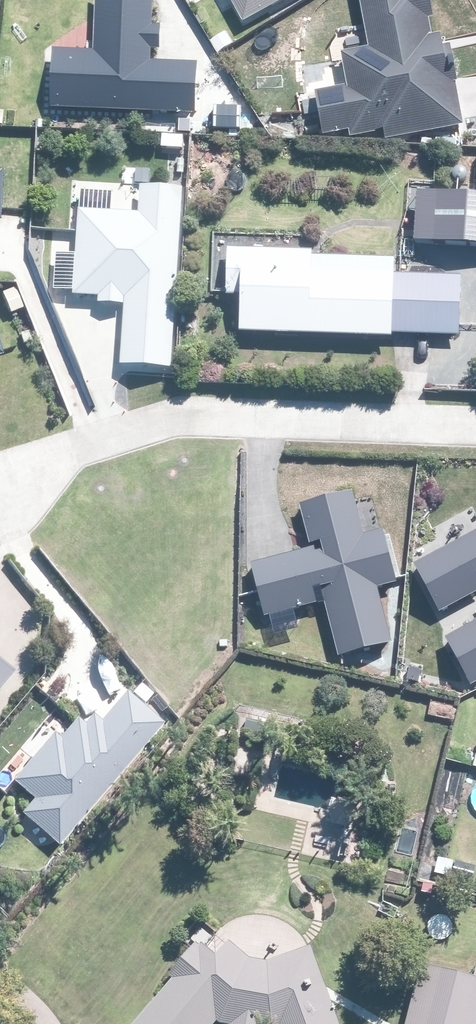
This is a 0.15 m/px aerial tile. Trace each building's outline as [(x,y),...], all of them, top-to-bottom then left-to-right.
[(43,113),(178,121),(179,111),(194,112),(197,64),(153,62),(153,50),(162,50),(164,26),(155,25),(156,0),(95,0),(92,54),(55,52),(54,61),(46,60),(43,113)] [(286,0),(229,0),(242,23),(286,0)] [(391,138),(465,124),(448,38),(433,41),(429,19),(434,18),(430,0),(361,0),(371,49),(342,55),(349,87),(319,93),(327,135),(349,130),(352,146),(391,138)] [(432,197),(428,243),(475,247),(475,201),(432,197)] [(394,258),(322,256),(316,256),(316,251),(233,249),(232,273),(227,270),(219,273),(219,282),(226,288),(232,285),(232,292),(232,295),(247,296),(246,331),(395,335),(398,335),(398,332),(436,333),(464,334),(466,275),(401,273),(399,273),(400,258),(394,258)] [(354,489),(299,504),(311,552),(251,568),(265,621),(325,606),(338,659),(392,644),(378,589),(397,584),(383,532),(367,537),(354,489)] [(423,565),(444,610),(475,595),(475,541),(423,565)] [(457,638),(475,679),(475,629),(457,638)] [(14,675),(0,664),(0,692),(14,675)] [(166,723),(127,690),(100,724),(90,715),(81,725),(74,719),(58,738),(53,734),(12,783),(32,801),(22,813),(61,846),(166,723)] [(356,799),(343,798),(341,797),(331,809),(337,823),(351,826),(352,826),(362,814),(356,799)] [(255,958),(236,942),(223,957),(207,944),(205,947),(201,944),(183,965),(174,976),(178,979),(162,996),(138,1023),(218,1023),(220,1022),(221,1020),(235,1023),(345,1023),(335,998),(334,994),(317,946),(310,949),(274,961),(255,958)] [(426,965),(412,1023),(475,1023),(475,977),(426,965)]
